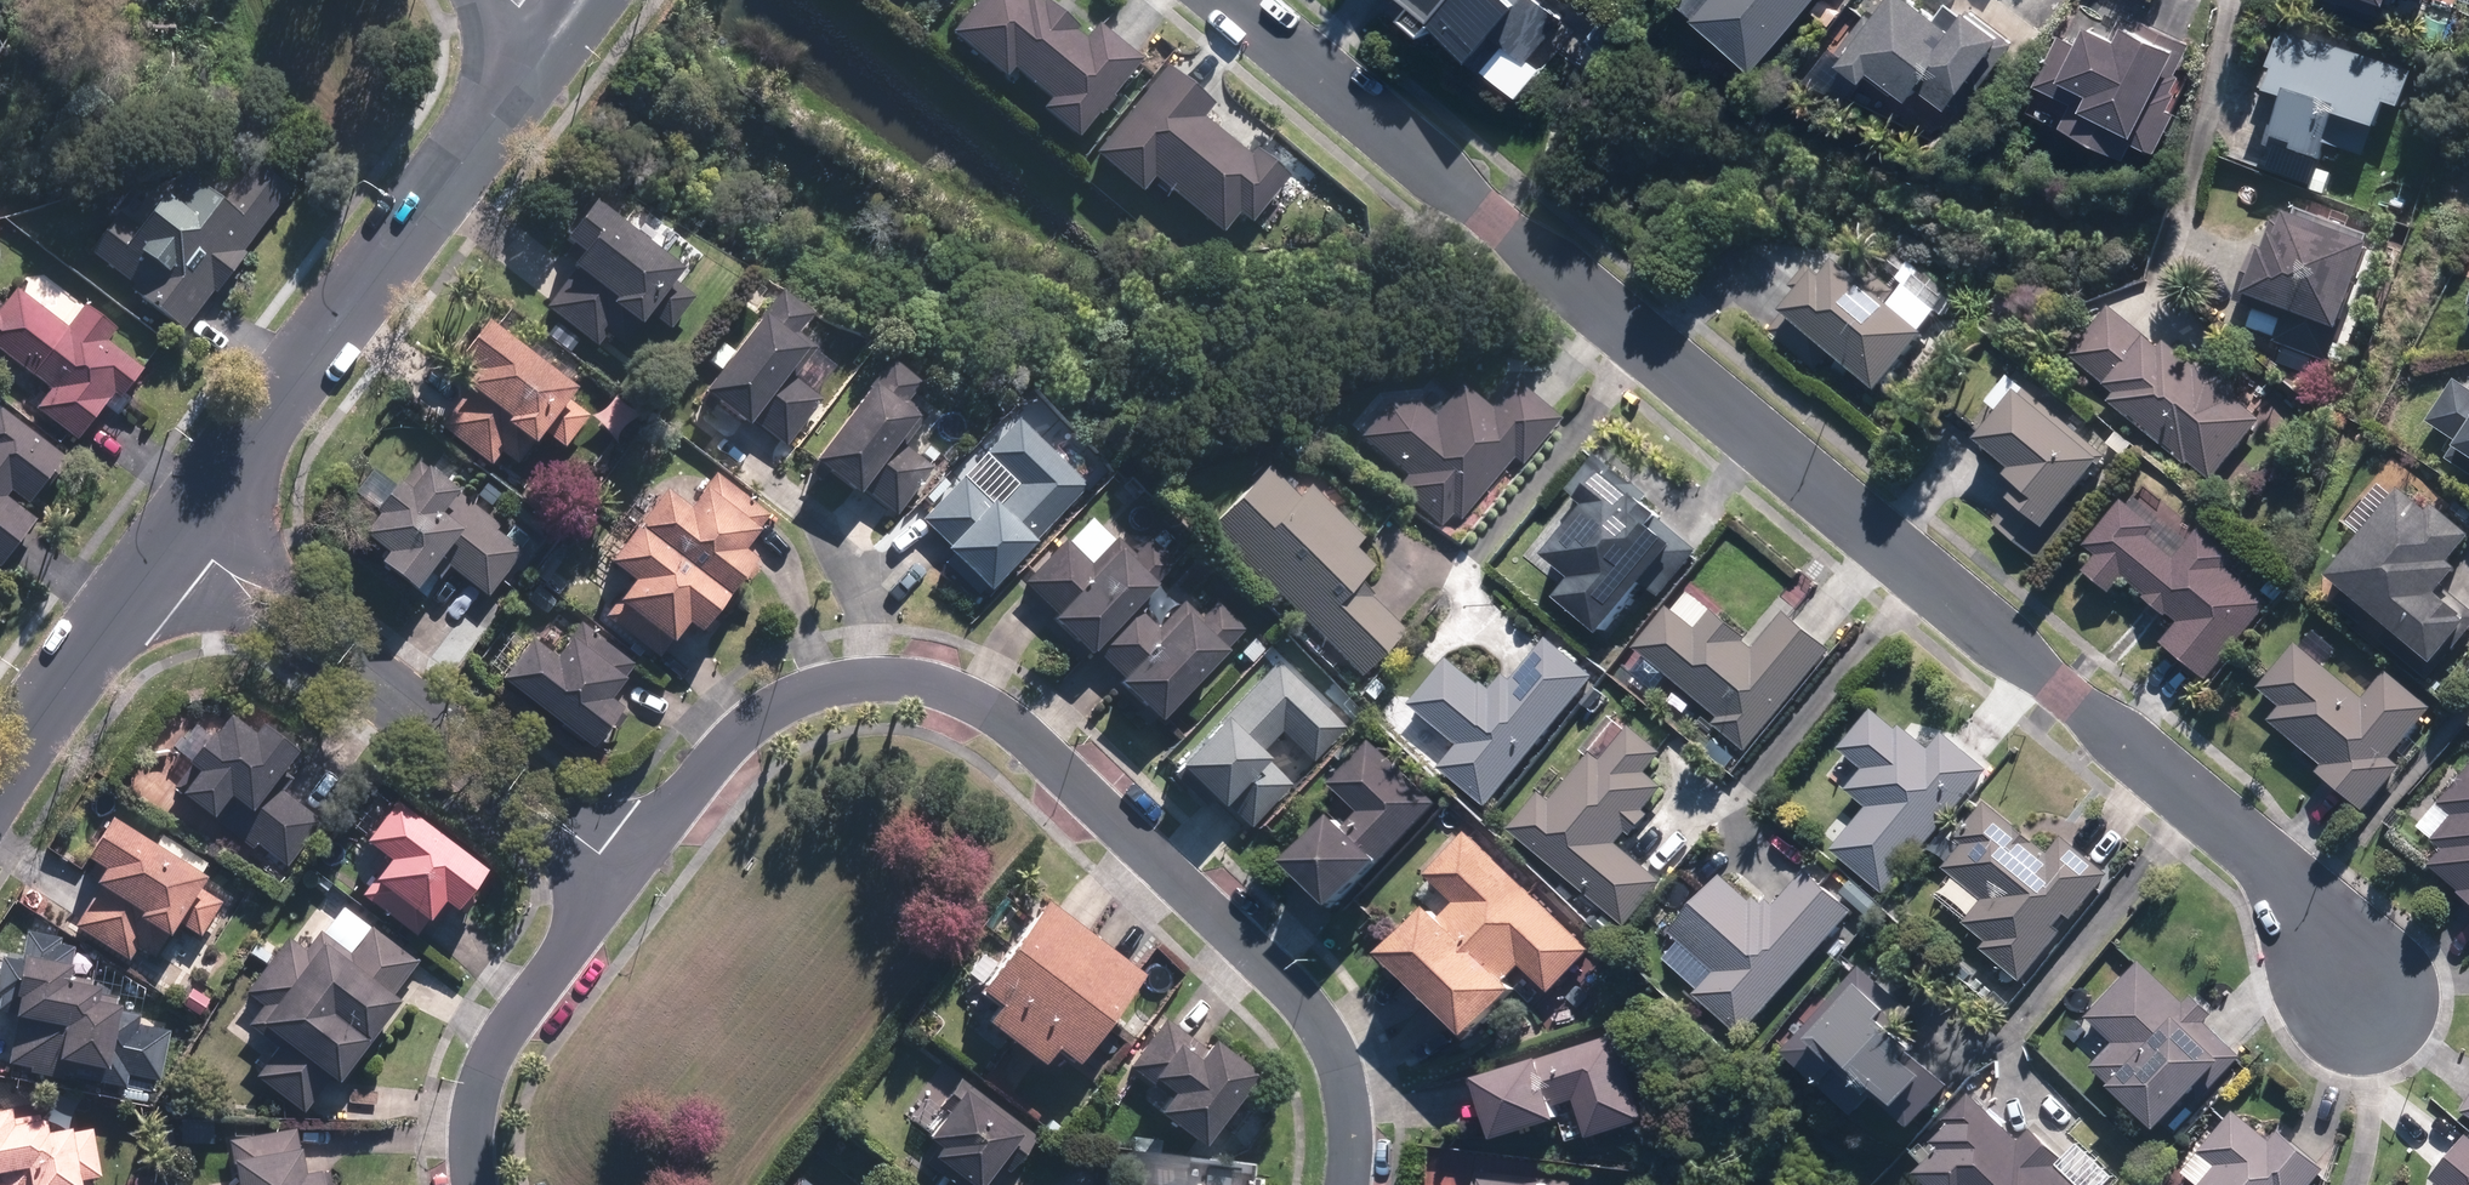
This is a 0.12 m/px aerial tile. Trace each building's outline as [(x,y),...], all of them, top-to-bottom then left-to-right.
[(1132,66),(1135,62),(1091,23),(1075,42),(1028,0),(972,0),(940,37),(993,83),(1001,75),(1037,106),(1028,116),(1062,145),(1132,66)] [(1407,10),(1397,22),(1422,42),(1428,33),(1515,101),(1539,71),(1528,62),(1562,17),(1540,0),(1394,0),(1407,10)] [(1672,10),(1751,76),(1814,0),(1681,0),(1672,10)] [(1907,0),(1881,0),(1832,68),(1859,87),(1866,77),(1906,106),(1915,94),(1956,124),(2014,42),(1967,9),(1962,17),(1943,4),(1933,18),(1907,0)] [(2169,80),(2183,44),(2184,40),(2120,10),(2106,36),(2079,24),(2072,42),(2053,35),(2031,90),(2065,104),(2054,133),(2121,159),(2126,144),(2158,156),(2185,87),(2169,80)] [(2414,67),(2283,25),(2281,25),(2257,101),(2273,106),(2259,153),(2313,170),(2320,151),(2350,160),(2358,137),(2369,140),(2379,111),(2398,117),(2414,67)] [(1208,105),(1162,70),(1093,161),(1137,194),(1146,182),(1217,236),(1230,218),(1242,227),(1281,177),(1250,153),(1245,160),(1195,122),(1208,105)] [(238,191),(196,160),(168,198),(145,182),(94,252),(194,324),(298,182),(263,157),(238,191)] [(563,278),(539,310),(593,351),(612,326),(626,337),(642,316),(663,333),(692,296),(577,208),(549,245),(563,256),(552,269),(563,278)] [(2331,338),(2365,252),(2359,250),(2363,240),(2288,211),(2285,221),(2273,216),(2239,302),(2331,338)] [(1797,293),(1776,318),(1871,398),(1920,342),(1915,338),(1947,299),(1917,273),(1884,311),(1833,267),(1822,280),(1805,266),(1788,285),(1797,293)] [(0,304),(0,344),(57,384),(41,407),(87,440),(119,395),(125,399),(151,362),(120,340),(131,324),(94,298),(77,323),(23,285),(7,309),(0,304)] [(711,372),(691,399),(735,432),(741,424),(777,450),(813,401),(785,381),(809,349),(790,335),(799,323),(766,299),(729,349),(719,342),(702,365),(711,372)] [(2188,466),(2209,482),(2260,427),(2215,385),(2207,393),(2159,348),(2156,351),(2109,308),(2066,355),(2102,387),(2100,389),(2111,400),(2104,408),(2185,470),(2188,466)] [(460,398),(435,431),(487,470),(498,455),(509,464),(533,433),(557,451),(582,417),(562,402),(567,396),(518,359),(516,362),(470,328),(443,364),(462,379),(452,392),(460,398)] [(878,363),(796,470),(840,503),(852,487),(892,518),(928,471),(897,447),(919,417),(903,405),(914,391),(878,363)] [(2456,442),(2448,455),(2468,469),(2468,396),(2447,382),(2422,421),(2456,442)] [(1505,459),(1515,466),(1551,417),(1504,383),(1483,414),(1450,390),(1430,418),(1391,390),(1355,441),(1402,475),(1387,495),(1438,531),(1449,517),(1459,524),(1505,459)] [(2013,496),(2003,509),(2012,515),(1998,533),(2040,566),(2078,518),(2064,507),(2097,465),(2010,397),(1969,449),(2002,475),(1996,482),(2013,496)] [(7,566),(45,518),(16,495),(24,484),(42,498),(77,454),(9,401),(0,413),(0,560),(7,566)] [(976,595),(1082,488),(1009,422),(977,458),(1009,487),(985,514),(951,483),(916,522),(940,544),(931,554),(976,595)] [(1553,604),(1606,643),(1632,612),(1635,614),(1653,592),(1663,600),(1700,550),(1643,508),(1649,500),(1592,458),(1564,497),(1578,508),(1539,561),(1569,583),(1553,604)] [(1249,583),(1354,681),(1403,629),(1352,582),(1364,569),(1346,552),(1356,541),(1297,485),(1285,498),(1253,469),(1194,532),(1223,559),(1219,563),(1245,587),(1249,583)] [(395,498),(383,488),(361,514),(367,519),(349,541),(372,560),(364,569),(400,598),(418,576),(428,584),(440,569),(481,603),(518,558),(491,536),(497,529),(450,490),(445,496),(416,472),(395,498)] [(656,495),(595,573),(617,590),(604,607),(657,648),(671,629),(683,638),(741,564),(729,555),(759,517),(706,476),(678,512),(656,495)] [(2430,668),(2448,646),(2453,650),(2468,630),(2468,608),(2444,588),(2454,575),(2447,569),(2466,545),(2400,492),(2397,490),(2322,583),(2430,668)] [(2140,540),(2150,525),(2119,503),(2082,552),(2093,559),(2080,578),(2107,597),(2116,584),(2173,625),(2155,647),(2205,686),(2271,607),(2223,573),(2232,560),(2192,532),(2171,562),(2140,540)] [(1038,625),(1075,661),(1168,565),(1142,540),(1125,557),(1109,541),(1083,568),(1056,542),(1014,586),(1046,617),(1038,625)] [(1104,692),(1145,730),(1235,635),(1206,607),(1193,621),(1177,606),(1153,632),(1132,612),(1090,657),(1115,681),(1104,692)] [(1634,650),(1718,721),(1712,727),(1744,754),(1830,653),(1784,614),(1754,649),(1710,612),(1694,630),(1669,609),(1634,650)] [(551,619),(528,648),(513,636),(479,678),(577,757),(608,718),(596,709),(628,670),(575,627),(570,634),(551,619)] [(1483,810),(1590,682),(1593,677),(1544,637),(1492,700),(1445,661),(1409,705),(1457,746),(1436,771),(1483,810)] [(2384,674),(2360,703),(2292,645),(2255,689),(2278,709),(2262,727),(2315,771),(2309,778),(2359,819),(2399,771),(2386,761),(2428,711),(2384,674)] [(1342,727),(1268,661),(1161,774),(1206,814),(1214,805),(1246,833),(1288,785),(1255,756),(1274,734),(1309,765),(1342,727)] [(203,822),(277,874),(316,819),(281,795),(290,781),(274,769),(297,736),(262,711),(241,740),(195,708),(152,770),(177,788),(166,803),(200,826),(203,822)] [(1883,896),(1985,772),(1987,769),(1942,732),(1925,752),(1897,729),(1893,733),(1870,714),(1837,754),(1862,776),(1847,794),(1865,809),(1830,852),(1883,896)] [(1509,834),(1624,929),(1660,886),(1615,848),(1662,790),(1646,777),(1661,759),(1625,729),(1600,759),(1590,751),(1540,810),(1534,805),(1509,834)] [(1283,873),(1327,916),(1435,806),(1369,742),(1326,786),(1358,817),(1341,834),(1331,824),(1283,873)] [(2434,806),(2448,816),(2427,846),(2441,856),(2429,874),(2454,893),(2450,898),(2468,911),(2468,763),(2434,806)] [(2039,857),(1982,806),(1980,804),(1953,834),(1964,844),(1939,872),(1950,882),(1935,899),(1985,945),(1978,953),(2016,987),(2060,938),(2051,929),(2062,916),(2070,922),(2107,881),(2057,836),(2039,857)] [(377,865),(360,888),(416,928),(431,908),(441,915),(472,872),(382,807),(353,848),(377,865)] [(147,852),(99,822),(71,864),(89,876),(80,890),(88,895),(73,918),(25,885),(12,904),(71,944),(76,937),(119,966),(128,952),(145,963),(170,926),(192,941),(202,927),(215,935),(232,910),(192,883),(203,866),(158,835),(147,852)] [(1589,954),(1468,839),(1463,834),(1420,879),(1450,908),(1438,921),(1428,912),(1377,965),(1464,1048),(1514,995),(1504,985),(1516,972),(1546,1000),(1589,954)] [(1690,999),(1738,1040),(1849,914),(1799,870),(1759,916),(1718,880),(1668,937),(1678,945),(1663,962),(1697,992),(1690,999)] [(1850,880),(1837,893),(1865,918),(1877,905),(1850,880)] [(1130,981),(1037,909),(1030,904),(958,997),(981,1015),(971,1028),(1028,1071),(1038,1057),(1058,1073),(1130,981)] [(299,953),(281,939),(272,952),(259,943),(233,977),(245,987),(237,998),(255,1011),(242,1028),(272,1050),(250,1079),(297,1114),(319,1085),(324,1089),(389,1003),(384,999),(411,962),(339,907),(318,934),(315,931),(299,953)] [(8,954),(0,1003),(0,1027),(7,1028),(0,1070),(0,1072),(97,1088),(101,1065),(126,1069),(141,976),(88,967),(86,982),(69,979),(72,965),(8,954)] [(2180,1006),(2137,963),(2062,1038),(2074,1050),(2093,1031),(2108,1046),(2086,1068),(2105,1086),(2102,1089),(2151,1138),(2203,1086),(2209,1092),(2241,1060),(2202,1021),(2208,1015),(2190,997),(2180,1006)] [(1859,968),(1776,1054),(1851,1128),(1873,1105),(1903,1134),(1945,1091),(1891,1038),(1910,1018),(1859,968)] [(1196,1050),(1162,1023),(1158,1019),(1117,1070),(1154,1100),(1140,1117),(1184,1153),(1242,1082),(1198,1046),(1196,1050)] [(1646,1123),(1618,1038),(1474,1085),(1494,1148),(1557,1128),(1552,1112),(1573,1106),(1585,1142),(1646,1123)] [(954,1080),(934,1107),(940,1111),(913,1147),(925,1156),(918,1165),(944,1184),(971,1184),(986,1165),(1001,1176),(1030,1137),(954,1080)] [(1905,1153),(1920,1168),(1908,1180),(1913,1184),(2071,1184),(2053,1168),(2060,1161),(2030,1132),(2018,1143),(1969,1094),(1941,1122),(1946,1127),(1927,1146),(1921,1140),(1905,1153)] [(2468,1120),(2468,1097),(2459,1114),(2468,1120)] [(97,1181),(87,1128),(61,1133),(54,1099),(0,1110),(0,1184),(78,1184),(97,1181)] [(2230,1116),(2179,1175),(2191,1184),(2310,1184),(2322,1170),(2273,1132),(2265,1143),(2230,1116)] [(218,1166),(222,1184),(309,1184),(308,1175),(296,1177),(288,1133),(224,1144),(228,1165),(218,1166)] [(2465,1138),(2462,1135),(2425,1180),(2431,1184),(2468,1184),(2468,1141),(2465,1138)]
